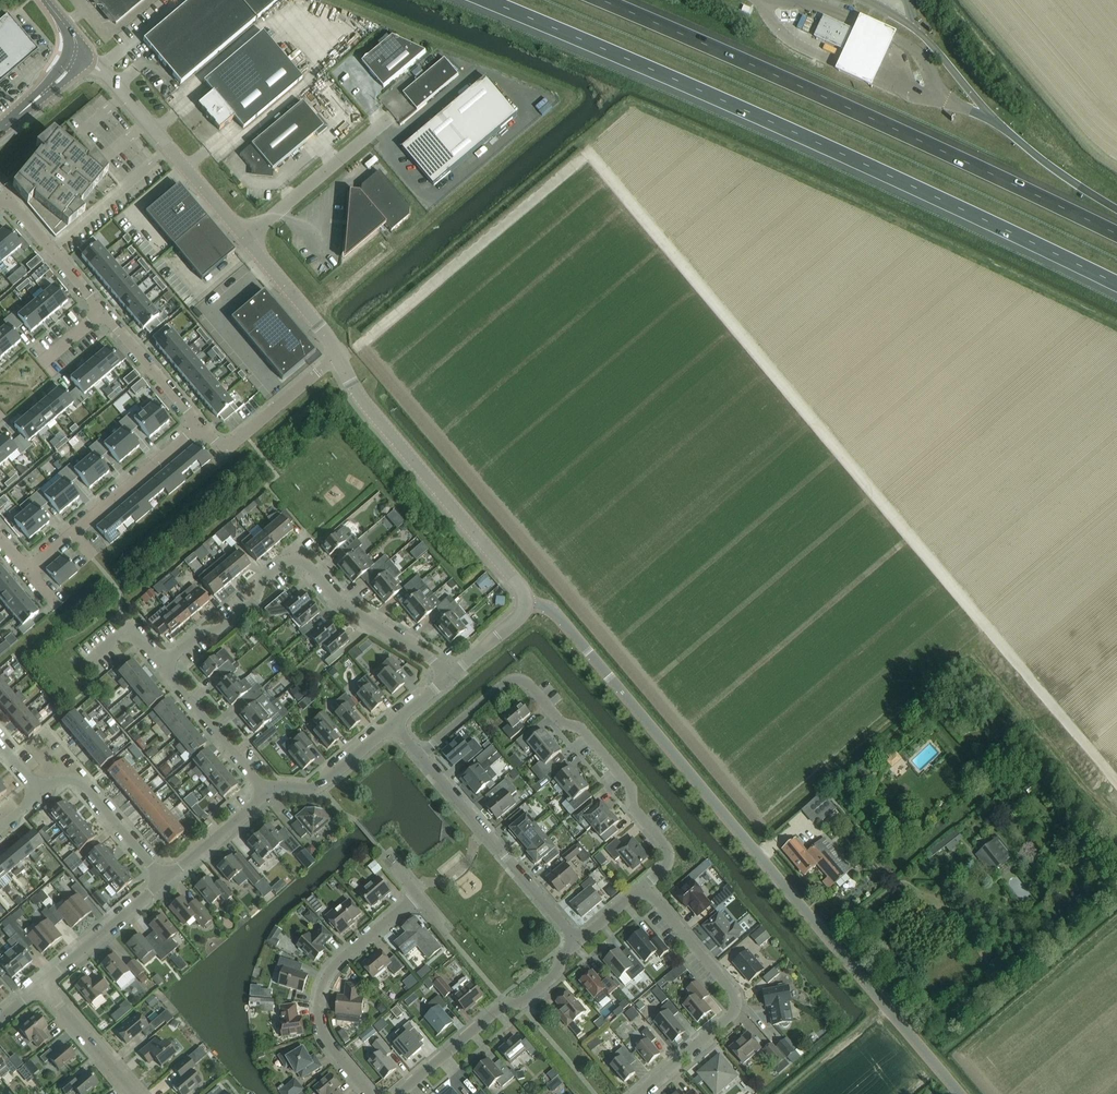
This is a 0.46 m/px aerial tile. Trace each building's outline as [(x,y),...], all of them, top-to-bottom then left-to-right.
[(115,24),(144,0),(96,0),(115,24)] [(143,40),(180,84),(255,20),(256,21),(257,21),(256,20),(279,0),(190,0),(143,40)] [(0,20),(0,82),(38,50),(8,14),(0,20)] [(863,15),(855,31),(846,51),(838,69),(872,85),(896,33),(897,31),(863,15)] [(823,16),(814,36),(846,51),(855,31),(823,16)] [(243,128),(302,78),(262,31),(203,81),(212,92),(198,104),(219,130),(234,117),(243,128)] [(383,88),(426,52),(392,36),(362,62),(383,88)] [(428,57),(421,62),(427,70),(434,65),(428,57)] [(417,110),(458,75),(444,58),(403,93),(417,110)] [(434,185),(517,115),(486,78),(402,148),(434,185)] [(542,79),(540,85),(552,89),(554,83),(542,79)] [(271,177),(272,169),(323,126),(302,101),(239,154),(257,175),(271,177)] [(140,133),(148,140),(152,135),(145,128),(140,133)] [(13,186),(27,204),(28,202),(35,208),(33,211),(55,237),(85,212),(77,206),(78,204),(80,205),(108,172),(93,155),(87,162),(85,161),(86,159),(53,132),(36,147),(43,153),(42,155),(40,153),(13,186)] [(348,191),(343,259),(385,224),(390,231),(408,216),(409,206),(378,170),(361,185),(360,194),(358,192),(348,191)] [(235,251),(209,221),(179,184),(145,213),(202,279),(235,251)] [(0,232),(0,241),(11,254),(21,246),(5,227),(0,232)] [(131,240),(126,235),(122,238),(127,243),(131,240)] [(81,256),(89,266),(105,252),(92,237),(89,239),(94,245),(81,256)] [(11,254),(0,241),(0,271),(1,272),(6,267),(2,262),(11,254)] [(47,245),(34,254),(39,261),(52,251),(47,245)] [(136,252),(131,246),(127,249),(132,255),(136,252)] [(89,266),(97,274),(113,261),(105,252),(89,266)] [(137,261),(142,267),(146,264),(141,258),(137,261)] [(97,274),(104,283),(120,270),(113,261),(97,274)] [(26,265),(31,271),(34,268),(29,262),(26,265)] [(45,264),(37,271),(33,274),(38,280),(50,270),(45,264)] [(146,264),(142,267),(147,273),(151,270),(146,264)] [(104,283),(112,293),(128,279),(120,270),(104,283)] [(187,285),(191,282),(183,272),(179,275),(187,285)] [(152,279),(157,285),(161,282),(156,276),(152,279)] [(22,284),(25,287),(31,282),(27,279),(22,284)] [(112,293),(120,301),(136,288),(128,279),(112,293)] [(161,282),(157,285),(162,291),(166,288),(161,282)] [(25,287),(22,284),(16,289),(19,292),(25,287)] [(54,285),(45,293),(58,309),(67,301),(54,285)] [(120,301),(127,310),(143,297),(136,288),(120,301)] [(315,351),(264,290),(230,318),(282,379),(315,351)] [(49,316),(58,309),(45,293),(36,301),(49,316)] [(84,303),(76,307),(79,314),(91,308),(86,296),(82,298),(84,303)] [(127,310),(135,319),(151,306),(143,297),(127,310)] [(40,324),(49,316),(36,301),(27,308),(40,324)] [(164,321),(151,306),(135,319),(143,329),(144,327),(150,334),(164,321)] [(31,332),(40,324),(27,308),(18,316),(14,312),(9,316),(19,328),(24,324),(31,332)] [(19,328),(9,316),(3,321),(7,325),(0,331),(0,335),(11,348),(20,341),(13,332),(19,328)] [(156,344),(164,353),(179,340),(166,324),(163,327),(168,333),(156,344)] [(205,334),(200,328),(196,331),(201,337),(205,334)] [(206,343),(210,340),(205,334),(201,337),(206,343)] [(0,335),(0,354),(2,356),(11,348),(0,335)] [(164,353),(171,362),(187,349),(179,340),(164,353)] [(212,349),(216,355),(220,352),(215,346),(212,349)] [(98,355),(111,371),(126,359),(118,350),(112,354),(107,348),(98,355)] [(171,362),(179,371),(195,358),(187,349),(171,362)] [(220,352),(216,355),(221,361),(225,358),(220,352)] [(102,379),(111,371),(98,355),(89,363),(102,379)] [(179,371),(186,380),(202,367),(195,358),(179,371)] [(93,387),(102,379),(89,363),(80,371),(93,387)] [(235,370),(230,364),(227,367),(232,373),(235,370)] [(186,380),(194,389),(210,376),(202,367),(186,380)] [(246,376),(241,370),(237,373),(242,379),(246,376)] [(84,394),(93,387),(80,371),(70,379),(77,387),(72,391),(82,403),(88,398),(84,394)] [(202,398),(217,385),(210,376),(194,389),(202,398)] [(123,380),(128,386),(131,383),(126,377),(123,380)] [(202,398),(209,407),(225,394),(217,385),(202,398)] [(134,386),(130,388),(135,394),(139,392),(134,386)] [(60,387),(51,395),(64,411),(73,403),(77,408),(82,403),(72,391),(67,396),(60,387)] [(113,392),(116,396),(122,391),(119,387),(113,392)] [(116,396),(113,392),(107,397),(110,401),(116,396)] [(238,409),(225,394),(209,407),(217,417),(230,406),(235,412),(238,409)] [(55,419),(64,411),(51,395),(42,403),(55,419)] [(140,407),(144,411),(159,429),(169,421),(150,398),(140,407)] [(42,403),(33,410),(46,426),(55,419),(42,403)] [(78,419),(81,423),(95,412),(91,408),(78,419)] [(37,434),(46,426),(33,410),(24,418),(37,434)] [(130,413),(124,418),(134,430),(139,426),(149,438),(159,429),(144,411),(134,419),(130,413)] [(21,434),(16,439),(26,450),(32,446),(28,441),(37,434),(24,418),(14,426),(21,434)] [(134,430),(124,418),(119,423),(123,428),(114,436),(129,455),(139,446),(129,434),(134,430)] [(69,429),(72,433),(78,428),(75,424),(69,429)] [(26,450),(16,439),(11,443),(4,435),(0,438),(0,449),(8,458),(17,451),(20,455),(26,450)] [(100,439),(94,443),(104,455),(109,451),(119,463),(129,455),(114,436),(104,444),(100,439)] [(64,437),(59,442),(60,442),(63,446),(68,442),(64,437)] [(60,442),(54,447),(57,451),(63,446),(60,442)] [(93,454),(84,462),(99,480),(109,472),(99,460),(104,455),(94,443),(89,448),(93,454)] [(179,457),(189,469),(198,462),(202,467),(211,460),(196,443),(179,457)] [(66,445),(58,452),(62,457),(71,450),(66,445)] [(8,458),(0,449),(0,465),(8,458)] [(189,469),(179,457),(163,471),(177,488),(185,481),(181,476),(189,469)] [(70,464),(64,469),(74,480),(79,476),(89,488),(99,480),(84,462),(74,470),(70,464)] [(63,479),(54,487),(69,505),(79,497),(69,485),(74,480),(64,469),(59,473),(63,479)] [(177,488),(163,471),(146,485),(156,497),(164,490),(169,495),(177,488)] [(10,479),(13,483),(19,478),(16,474),(10,479)] [(13,483),(10,479),(4,484),(7,488),(13,483)] [(156,497),(146,485),(130,499),(144,516),(152,509),(148,503),(156,497)] [(40,490),(34,494),(44,506),(49,502),(59,514),(69,505),(54,487),(44,495),(40,490)] [(33,504),(24,512),(39,531),(49,522),(39,510),(44,506),(34,494),(29,499),(33,504)] [(9,502),(4,495),(1,498),(6,504),(9,502)] [(259,507),(264,502),(261,498),(255,502),(259,507)] [(144,516),(130,499),(113,513),(123,524),(131,517),(136,523),(144,516)] [(248,514),(257,506),(253,502),(244,509),(248,514)] [(387,514),(391,508),(386,503),(380,506),(380,513),(387,514)] [(394,509),(387,515),(393,521),(400,515),(397,512),(394,509)] [(294,520),(285,510),(279,514),(277,512),(266,518),(272,524),(284,538),(293,530),(288,524),(294,520)] [(29,539),(39,531),(24,512),(14,521),(29,539)] [(123,524),(113,513),(96,527),(111,544),(119,536),(115,531),(123,524)] [(236,529),(230,522),(223,527),(230,536),(233,539),(235,537),(236,529)] [(275,545),(284,538),(272,524),(263,532),(275,545)] [(258,525),(249,533),(250,534),(254,539),(266,553),(275,545),(263,532),(258,525)] [(352,535),(351,534),(351,532),(348,528),(346,528),(344,526),(338,532),(321,546),(329,555),(339,547),(343,552),(357,539),(353,534),(352,535)] [(222,543),(230,536),(223,527),(215,535),(222,543)] [(250,534),(241,542),(257,561),(266,553),(254,539),(250,534)] [(209,546),(214,542),(211,538),(206,542),(209,546)] [(367,556),(359,547),(362,544),(357,539),(343,552),(347,556),(337,565),(345,573),(362,559),(367,556)] [(424,545),(417,551),(421,556),(428,549),(427,548),(424,545)] [(238,552),(234,548),(226,555),(241,573),(250,565),(238,551),(238,552)] [(188,565),(197,557),(193,553),(184,561),(188,565)] [(225,555),(225,554),(216,562),(232,580),(241,573),(226,555),(225,555)] [(60,586),(68,579),(77,572),(63,555),(46,569),(60,586)] [(371,567),(375,572),(385,563),(389,560),(385,555),(379,560),(374,564),(371,567)] [(369,568),(371,567),(374,564),(367,556),(362,559),(345,573),(353,582),(369,568)] [(377,594),(394,580),(393,579),(400,573),(389,560),(385,563),(375,572),(379,577),(369,585),(377,594)] [(223,588),(232,580),(216,562),(207,569),(223,588)] [(495,565),(483,571),(489,581),(500,574),(495,565)] [(177,580),(181,575),(176,569),(171,574),(177,580)] [(214,596),(223,588),(207,569),(198,577),(214,596)] [(163,586),(173,578),(169,573),(160,581),(163,586)] [(408,592),(421,580),(417,575),(403,587),(408,592)] [(0,582),(0,598),(15,585),(7,576),(0,582)] [(452,579),(448,582),(452,588),(456,585),(452,579)] [(385,603),(401,589),(394,580),(377,594),(385,603)] [(426,586),(421,580),(408,592),(412,597),(402,605),(410,614),(426,600),(433,594),(426,586)] [(160,581),(153,587),(158,594),(161,592),(165,588),(163,586),(160,581)] [(197,588),(194,584),(185,592),(199,609),(209,601),(198,587),(197,588)] [(0,598),(0,599),(7,607),(23,594),(15,585),(0,598)] [(150,598),(155,595),(151,589),(141,598),(144,601),(149,597),(150,598)] [(285,593),(266,609),(271,614),(288,611),(293,617),(310,602),(301,591),(291,600),(285,593)] [(185,592),(175,599),(179,604),(190,617),(199,609),(185,592)] [(23,594),(7,607),(14,616),(30,603),(23,594)] [(440,603),(433,594),(426,600),(410,614),(417,623),(436,607),(440,603)] [(436,607),(440,612),(451,603),(454,600),(449,595),(440,603),(436,607)] [(505,607),(506,597),(496,596),(495,606),(505,607)] [(178,604),(175,600),(165,607),(180,625),(190,617),(179,604),(178,604)] [(451,603),(440,612),(444,617),(434,625),(442,634),(459,620),(465,615),(466,614),(458,606),(454,600),(451,603)] [(302,635),(313,626),(309,621),(319,613),(310,602),(293,617),(301,627),(298,630),(302,635)] [(30,603),(14,616),(22,625),(18,629),(23,635),(35,625),(30,619),(38,612),(30,603)] [(474,618),(480,614),(474,604),(467,608),(474,618)] [(165,608),(164,606),(156,613),(148,620),(160,635),(167,629),(171,634),(180,625),(165,607),(165,608)] [(459,620),(442,634),(450,643),(460,635),(464,640),(474,631),(470,626),(472,624),(465,615),(459,620)] [(336,633),(327,622),(317,631),(313,626),(302,635),(307,640),(310,637),(319,648),(323,645),(336,633)] [(329,666),(343,654),(339,649),(349,641),(339,630),(336,633),(323,645),(331,655),(324,661),(329,666)] [(232,665),(235,662),(223,648),(200,668),(208,677),(217,669),(222,674),(232,665)] [(275,651),(279,661),(287,658),(284,648),(275,651)] [(355,660),(362,654),(356,648),(350,653),(355,660)] [(392,694),(404,684),(395,674),(401,669),(391,658),(381,666),(385,671),(377,677),(392,694)] [(121,685),(140,670),(132,660),(118,672),(123,677),(118,681),(121,685)] [(224,696),(240,682),(233,673),(236,670),(235,668),(240,664),(236,661),(235,662),(232,665),(222,674),(226,679),(216,687),(224,696)] [(290,673),(296,670),(291,661),(285,664),(290,673)] [(332,675),(337,671),(334,667),(329,672),(332,675)] [(134,690),(147,679),(140,670),(121,685),(125,689),(129,685),(134,690)] [(273,673),(269,680),(275,683),(278,676),(273,673)] [(371,712),(382,702),(374,692),(378,688),(367,674),(356,684),(362,690),(356,695),(371,712)] [(9,691),(6,686),(11,682),(7,677),(0,683),(0,699),(9,691)] [(240,682),(224,696),(231,705),(241,697),(245,702),(255,693),(259,690),(262,687),(257,682),(252,687),(245,678),(240,682)] [(136,703),(155,688),(147,679),(134,690),(138,695),(133,699),(136,703)] [(149,708),(163,697),(155,688),(136,703),(140,707),(144,703),(149,708)] [(407,698),(416,692),(414,688),(405,694),(407,698)] [(239,715),(247,724),(264,710),(271,704),(259,690),(255,693),(245,702),(249,707),(239,715)] [(9,691),(0,699),(0,704),(5,710),(22,696),(19,692),(14,696),(9,691)] [(349,730),(360,721),(351,709),(356,705),(345,693),(335,702),(340,708),(335,713),(349,730)] [(13,719),(25,709),(21,704),(26,700),(22,696),(5,710),(13,719)] [(157,724),(161,720),(175,708),(167,699),(153,710),(158,716),(153,720),(157,724)] [(511,739),(525,727),(520,722),(530,714),(521,703),(504,717),(509,724),(502,730),(511,739)] [(264,725),(268,730),(273,726),(283,718),(271,704),(264,710),(247,724),(255,733),(264,725)] [(950,717),(952,707),(940,704),(938,713),(950,717)] [(164,733),(182,717),(175,708),(161,720),(165,725),(161,729),(164,733)] [(29,714),(25,709),(13,719),(20,728),(38,713),(34,709),(29,714)] [(69,731),(82,720),(74,711),(62,722),(69,731)] [(324,711),(313,720),(318,727),(313,731),(321,740),(328,748),(339,739),(334,733),(338,729),(334,724),(327,715),(324,711)] [(38,720),(42,718),(38,713),(20,728),(28,738),(41,727),(35,721),(37,719),(38,720)] [(130,718),(125,713),(117,720),(125,729),(134,721),(131,717),(130,718)] [(176,738),(190,726),(182,717),(164,733),(167,737),(172,733),(176,738)] [(77,740),(90,730),(82,720),(69,731),(77,740)] [(114,726),(109,730),(113,735),(118,730),(114,726)] [(179,751),(198,735),(190,726),(176,738),(180,743),(176,747),(179,751)] [(263,734),(253,743),(257,748),(267,739),(277,731),(273,726),(268,730),(263,734)] [(85,749),(97,739),(90,730),(77,740),(85,749)] [(548,736),(543,730),(532,739),(527,732),(516,741),(526,753),(531,748),(536,754),(553,740),(549,735),(548,736)] [(290,739),(283,746),(288,752),(303,769),(315,759),(306,749),(312,745),(302,733),(292,742),(290,739)] [(192,756),(205,744),(198,735),(179,751),(182,754),(187,750),(192,756)] [(143,750),(147,746),(140,738),(136,742),(143,750)] [(467,745),(460,738),(442,753),(453,765),(467,753),(472,759),(483,750),(474,740),(467,745)] [(93,758),(105,748),(97,739),(85,749),(93,758)] [(546,776),(557,767),(551,761),(561,752),(556,745),(557,744),(553,740),(536,754),(542,760),(536,765),(546,776)] [(486,750),(492,746),(488,741),(482,746),(486,750)] [(166,753),(173,748),(169,743),(162,748),(166,753)] [(893,745),(894,756),(909,755),(908,743),(893,745)] [(150,759),(159,752),(154,746),(145,753),(150,759)] [(482,766),(497,752),(492,746),(486,750),(476,759),(482,766)] [(100,767),(109,760),(113,757),(105,748),(93,758),(100,767)] [(196,774),(214,758),(206,749),(193,761),(197,766),(193,770),(196,774)] [(156,765),(166,757),(161,751),(151,759),(156,765)] [(478,766),(463,778),(476,794),(486,785),(490,789),(496,784),(492,780),(497,776),(490,767),(502,758),(497,752),(482,766),(480,764),(478,766)] [(131,767),(123,758),(107,772),(115,781),(131,767)] [(208,779),(222,767),(214,758),(196,774),(199,778),(204,774),(208,779)] [(568,769),(562,762),(557,767),(546,776),(555,787),(559,783),(565,790),(583,775),(577,770),(571,767),(570,767),(568,769)] [(166,776),(173,771),(166,763),(160,768),(166,776)] [(183,763),(178,771),(184,775),(190,768),(183,763)] [(137,774),(131,767),(115,781),(122,790),(138,776),(143,772),(141,770),(137,774)] [(211,792),(229,776),(222,767),(208,779),(212,784),(208,788),(211,792)] [(575,811),(584,804),(592,797),(586,790),(589,788),(588,788),(587,781),(583,775),(565,790),(570,797),(566,800),(575,811)] [(130,799),(146,785),(138,776),(122,790),(130,799)] [(177,788),(182,783),(175,776),(170,781),(177,788)] [(223,797),(237,785),(229,776),(211,792),(214,796),(219,792),(223,797)] [(497,819),(506,812),(516,803),(510,797),(517,791),(506,779),(493,790),(498,795),(486,806),(497,819)] [(138,808),(154,794),(146,785),(130,799),(138,808)] [(822,819),(834,809),(833,808),(835,806),(828,799),(826,799),(820,793),(808,803),(822,819)] [(146,817),(162,804),(154,794),(138,808),(146,817)] [(48,813),(56,823),(75,807),(74,805),(69,805),(64,800),(60,804),(55,798),(43,808),(48,813)] [(592,827),(609,813),(605,808),(607,807),(602,801),(597,806),(592,801),(579,811),(573,816),(580,824),(581,823),(587,831),(592,827)] [(153,826),(169,813),(162,804),(146,817),(153,826)] [(64,832),(80,818),(76,813),(76,808),(75,807),(56,823),(64,832)] [(311,836),(330,820),(329,818),(322,810),(306,808),(296,817),(298,820),(291,825),(298,834),(301,837),(308,832),(311,836)] [(205,820),(208,814),(201,810),(198,815),(205,820)] [(527,815),(522,810),(509,820),(514,826),(510,829),(509,831),(513,836),(515,835),(518,839),(535,825),(527,815)] [(161,835),(177,822),(169,813),(153,826),(161,835)] [(613,817),(609,813),(592,827),(600,837),(601,836),(605,842),(610,838),(618,831),(613,826),(619,821),(614,815),(613,817)] [(71,841),(91,825),(89,823),(84,823),(80,818),(64,832),(71,841)] [(169,844),(185,831),(177,822),(161,835),(169,844)] [(269,824),(258,833),(272,850),(279,845),(291,853),(299,847),(284,828),(277,834),(269,824)] [(79,850),(95,836),(91,831),(92,826),(91,825),(71,841),(79,850)] [(529,854),(547,839),(535,825),(518,839),(522,843),(520,844),(525,849),(526,848),(529,852),(528,853),(529,854)] [(43,837),(47,834),(42,829),(39,832),(43,837)] [(32,831),(23,838),(34,851),(38,848),(43,843),(40,839),(32,831)] [(260,867),(265,862),(262,859),(272,850),(258,833),(247,842),(256,852),(251,856),(258,864),(260,867)] [(47,843),(51,840),(47,834),(43,837),(47,843)] [(320,845),(324,843),(319,835),(306,844),(314,857),(324,851),(320,845)] [(990,873),(993,870),(1013,855),(998,836),(975,855),(990,873)] [(808,851),(796,837),(793,839),(782,848),(804,874),(817,864),(828,877),(824,881),(829,887),(836,882),(840,887),(850,878),(846,873),(852,868),(843,859),(840,862),(836,857),(833,860),(828,854),(831,851),(821,840),(808,851)] [(23,838),(14,846),(25,859),(30,855),(32,857),(36,853),(34,851),(23,838)] [(623,846),(617,838),(605,848),(615,860),(621,855),(633,869),(648,857),(632,838),(623,846)] [(547,865),(555,858),(560,854),(555,849),(555,848),(547,839),(529,854),(532,858),(530,860),(535,865),(536,863),(537,864),(542,859),(547,865)] [(93,867),(112,850),(111,849),(106,849),(102,844),(85,857),(93,867)] [(57,853),(60,850),(56,845),(52,848),(57,853)] [(14,846),(5,854),(16,866),(20,863),(25,859),(14,846)] [(568,862),(580,852),(575,846),(563,856),(568,862)] [(598,847),(591,853),(597,860),(604,854),(598,847)] [(315,861),(313,859),(304,849),(295,856),(304,866),(306,869),(315,861)] [(101,876),(117,862),(113,857),(114,852),(112,850),(93,867),(101,876)] [(947,850),(941,854),(945,859),(951,855),(947,850)] [(67,866),(78,857),(74,852),(63,861),(67,866)] [(36,853),(32,857),(37,863),(41,860),(39,857),(36,853)] [(0,858),(0,866),(7,874),(12,870),(16,866),(5,854),(0,858)] [(229,881),(232,878),(239,886),(247,879),(254,886),(261,880),(249,866),(242,858),(237,862),(231,855),(217,867),(229,881)] [(72,872),(83,863),(78,857),(67,866),(72,872)] [(707,860),(701,865),(706,871),(712,866),(707,860)] [(108,885),(128,868),(126,867),(121,866),(117,862),(101,876),(108,885)] [(571,884),(578,879),(565,864),(548,879),(559,892),(569,882),(571,884)] [(1025,889),(1035,884),(1026,865),(1016,869),(1025,889)] [(116,894),(125,887),(133,880),(128,875),(129,870),(128,868),(108,885),(116,894)] [(86,888),(90,885),(82,876),(78,879),(86,888)] [(224,885),(219,889),(208,876),(195,886),(210,904),(220,896),(225,902),(232,895),(224,885)] [(385,897),(391,892),(378,877),(370,884),(360,893),(364,898),(371,906),(372,905),(374,906),(378,903),(377,901),(384,895),(385,897)] [(582,917),(602,901),(591,888),(596,884),(591,877),(589,879),(581,886),(585,891),(570,903),(582,917)] [(698,915),(710,905),(702,895),(703,893),(693,881),(676,895),(687,907),(689,905),(698,915)] [(81,919),(92,911),(83,901),(88,896),(76,883),(71,887),(77,895),(68,902),(81,919)] [(276,883),(271,888),(274,892),(276,893),(281,889),(276,883)] [(92,895),(96,892),(90,885),(86,888),(92,895)] [(54,896),(60,891),(56,886),(50,891),(54,896)] [(734,893),(728,886),(723,890),(729,897),(734,893)] [(102,907),(107,902),(97,891),(96,892),(92,895),(94,898),(102,907)] [(315,912),(322,906),(313,895),(306,901),(315,912)] [(189,905),(182,896),(169,907),(184,924),(194,916),(203,927),(211,919),(202,908),(195,900),(189,905)] [(8,914),(18,906),(13,900),(8,904),(10,906),(5,910),(8,914)] [(326,917),(341,934),(354,923),(352,921),(361,914),(349,900),(337,911),(335,909),(326,917)] [(81,919),(68,902),(58,911),(53,906),(48,910),(59,923),(64,918),(71,928),(81,919)] [(21,908),(16,912),(21,917),(25,914),(21,908)] [(51,944),(61,936),(54,927),(59,923),(48,910),(46,908),(41,913),(47,920),(37,928),(51,944)] [(243,917),(247,913),(243,909),(238,913),(243,917)] [(730,927),(719,913),(704,926),(710,934),(711,933),(714,937),(713,937),(723,949),(738,936),(737,935),(742,931),(735,923),(730,927)] [(167,956),(178,946),(170,937),(177,932),(162,914),(149,925),(163,941),(158,945),(167,956)] [(11,915),(5,920),(9,924),(16,933),(17,933),(21,939),(27,934),(28,936),(27,936),(41,953),(51,944),(37,928),(33,923),(27,928),(28,929),(26,929),(24,931),(11,915)] [(422,926),(415,918),(403,928),(407,933),(395,943),(406,955),(417,945),(428,958),(441,948),(424,928),(425,927),(423,926),(422,926)] [(322,947),(332,936),(322,926),(312,937),(309,934),(298,946),(314,961),(325,949),(322,947)] [(666,926),(661,930),(668,940),(673,936),(666,926)] [(760,946),(770,937),(762,927),(751,936),(760,946)] [(652,941),(642,929),(628,941),(645,962),(656,953),(660,957),(669,950),(657,937),(652,941)] [(22,970),(31,961),(22,950),(27,946),(21,939),(17,933),(16,933),(7,941),(13,948),(10,950),(7,953),(22,970)] [(153,949),(139,933),(127,944),(134,952),(140,960),(144,965),(157,955),(161,960),(167,956),(158,945),(153,949)] [(615,952),(604,961),(611,969),(619,978),(626,986),(633,980),(645,970),(634,957),(627,949),(626,949),(627,950),(622,954),(620,950),(618,949),(615,952)] [(389,960),(380,950),(368,960),(366,959),(364,962),(364,964),(362,965),(369,973),(373,978),(387,966),(395,975),(404,967),(401,963),(394,955),(389,960)] [(749,982),(764,969),(747,951),(733,962),(740,971),(741,971),(743,974),(749,982)] [(0,955),(0,968),(2,966),(12,978),(22,970),(7,953),(2,957),(0,955)] [(121,989),(135,978),(114,953),(101,965),(121,989)] [(180,967),(186,962),(180,956),(175,960),(180,967)] [(303,992),(308,975),(296,971),(299,963),(281,957),(278,966),(284,968),(279,984),(303,992)] [(137,977),(143,971),(134,960),(127,965),(137,977)] [(167,964),(161,966),(164,974),(170,972),(167,964)] [(768,983),(779,974),(775,968),(763,978),(768,983)] [(449,969),(443,973),(451,987),(458,982),(449,969)] [(618,988),(615,983),(608,975),(601,981),(593,971),(580,981),(594,998),(599,1004),(618,988)] [(142,983),(147,979),(143,973),(137,978),(142,983)] [(158,986),(163,981),(157,974),(152,978),(158,986)] [(108,987),(98,975),(91,981),(87,976),(75,986),(90,1004),(102,994),(101,993),(108,987)] [(407,986),(404,988),(408,992),(419,983),(413,976),(405,983),(407,986)] [(482,995),(471,982),(472,981),(467,976),(465,978),(463,978),(459,982),(459,983),(452,988),(456,992),(453,995),(466,1011),(472,1006),(471,1004),(482,995)] [(662,989),(669,983),(663,977),(657,983),(662,989)] [(424,982),(429,989),(434,985),(429,978),(424,982)] [(441,979),(434,984),(445,997),(452,991),(441,979)] [(697,1022),(711,1010),(703,1000),(709,995),(697,981),(687,989),(693,997),(683,1005),(690,1014),(697,1022)] [(359,998),(360,985),(346,983),(345,992),(347,992),(346,996),(338,995),(336,1013),(361,1016),(363,998),(359,998)] [(776,989),(763,992),(766,1006),(769,1005),(788,1001),(788,1002),(791,1001),(789,987),(786,987),(784,985),(782,984),(779,985),(777,987),(776,989)] [(567,1026),(568,1025),(566,1023),(571,1019),(573,1021),(585,1011),(581,1007),(575,1000),(568,992),(562,996),(560,996),(557,998),(557,1000),(556,1001),(560,1006),(555,1011),(567,1026)] [(436,1036),(452,1023),(442,1010),(448,1005),(439,995),(428,1004),(432,1008),(431,1008),(430,1011),(431,1012),(426,1016),(439,1033),(436,1036)] [(406,1007),(411,1001),(405,996),(400,1002),(406,1007)] [(623,1010),(630,1005),(626,1000),(619,1005),(623,1010)] [(672,1042),(685,1031),(673,1017),(679,1012),(670,1001),(661,1008),(665,1013),(655,1022),(672,1042)] [(788,1025),(789,1023),(789,1022),(792,1022),(788,1002),(788,1001),(769,1005),(773,1025),(781,1024),(781,1025),(782,1026),(783,1026),(785,1027),(787,1026),(788,1025)] [(297,1017),(296,1004),(280,1006),(282,1019),(280,1020),(282,1037),(304,1034),(302,1017),(297,1017)] [(610,1006),(603,1011),(608,1017),(614,1013),(610,1006)] [(397,1018),(402,1014),(397,1007),(392,1011),(397,1018)] [(631,1021),(639,1015),(632,1007),(624,1013),(631,1021)] [(166,1023),(172,1019),(173,1018),(166,1010),(150,1023),(155,1029),(165,1021),(166,1023)] [(148,1025),(138,1013),(130,1019),(128,1017),(122,1023),(123,1025),(116,1031),(126,1044),(148,1025)] [(38,1047),(48,1038),(42,1030),(47,1026),(37,1014),(19,1028),(30,1041),(31,1039),(38,1047)] [(378,1026),(384,1021),(381,1018),(373,1025),(379,1032),(381,1030),(378,1026)] [(582,1032),(573,1021),(571,1019),(566,1023),(568,1025),(577,1036),(582,1032)] [(409,1059),(421,1048),(418,1044),(424,1039),(410,1021),(395,1034),(400,1039),(395,1043),(409,1059)] [(817,1031),(826,1027),(824,1021),(815,1025),(817,1031)] [(372,1027),(364,1033),(369,1039),(376,1032),(372,1027)] [(648,1063),(660,1053),(651,1043),(656,1038),(649,1030),(647,1028),(641,1032),(647,1039),(636,1049),(641,1055),(648,1063)] [(599,1036),(605,1045),(612,1040),(606,1031),(599,1036)] [(743,1063),(761,1048),(747,1032),(730,1047),(743,1063)] [(521,1043),(515,1036),(499,1050),(511,1063),(526,1050),(533,1057),(538,1052),(526,1038),(521,1043)] [(634,1046),(638,1040),(632,1036),(627,1042),(634,1046)] [(165,1041),(160,1045),(155,1039),(140,1052),(149,1063),(154,1058),(161,1066),(175,1054),(181,1049),(175,1041),(169,1046),(165,1041)] [(384,1079),(396,1068),(386,1057),(391,1052),(384,1044),(380,1039),(373,1045),(379,1052),(369,1061),(384,1079)] [(787,1057),(794,1052),(784,1040),(777,1046),(787,1057)] [(75,1056),(65,1044),(54,1054),(50,1049),(40,1057),(44,1063),(50,1058),(59,1069),(67,1063),(75,1056)] [(311,1062),(303,1049),(301,1050),(298,1044),(278,1056),(285,1068),(292,1064),(297,1073),(298,1072),(302,1078),(321,1066),(317,1058),(311,1062)] [(777,1065),(784,1059),(771,1044),(764,1050),(777,1065)] [(172,1084),(180,1093),(186,1093),(191,1090),(201,1081),(191,1069),(195,1066),(193,1064),(205,1054),(199,1047),(187,1057),(182,1061),(173,1068),(181,1077),(172,1084)] [(625,1082),(635,1073),(627,1063),(633,1058),(626,1050),(623,1047),(612,1056),(616,1061),(611,1066),(625,1082)] [(738,1076),(728,1064),(719,1054),(698,1073),(716,1093),(738,1076)] [(0,1059),(0,1073),(6,1068),(12,1074),(17,1070),(9,1059),(4,1064),(0,1059)] [(494,1065),(489,1059),(475,1071),(489,1087),(497,1081),(502,1087),(515,1076),(510,1071),(503,1062),(498,1066),(495,1064),(494,1065)] [(88,1071),(76,1081),(72,1076),(63,1083),(59,1087),(65,1093),(74,1087),(80,1093),(86,1093),(98,1083),(88,1071)] [(340,1092),(337,1088),(341,1086),(331,1074),(314,1088),(319,1093),(342,1093),(340,1092)] [(305,1089),(295,1078),(279,1091),(281,1093),(299,1093),(305,1089)] [(218,1085),(215,1087),(207,1093),(227,1093),(224,1090),(223,1091),(218,1085)]
